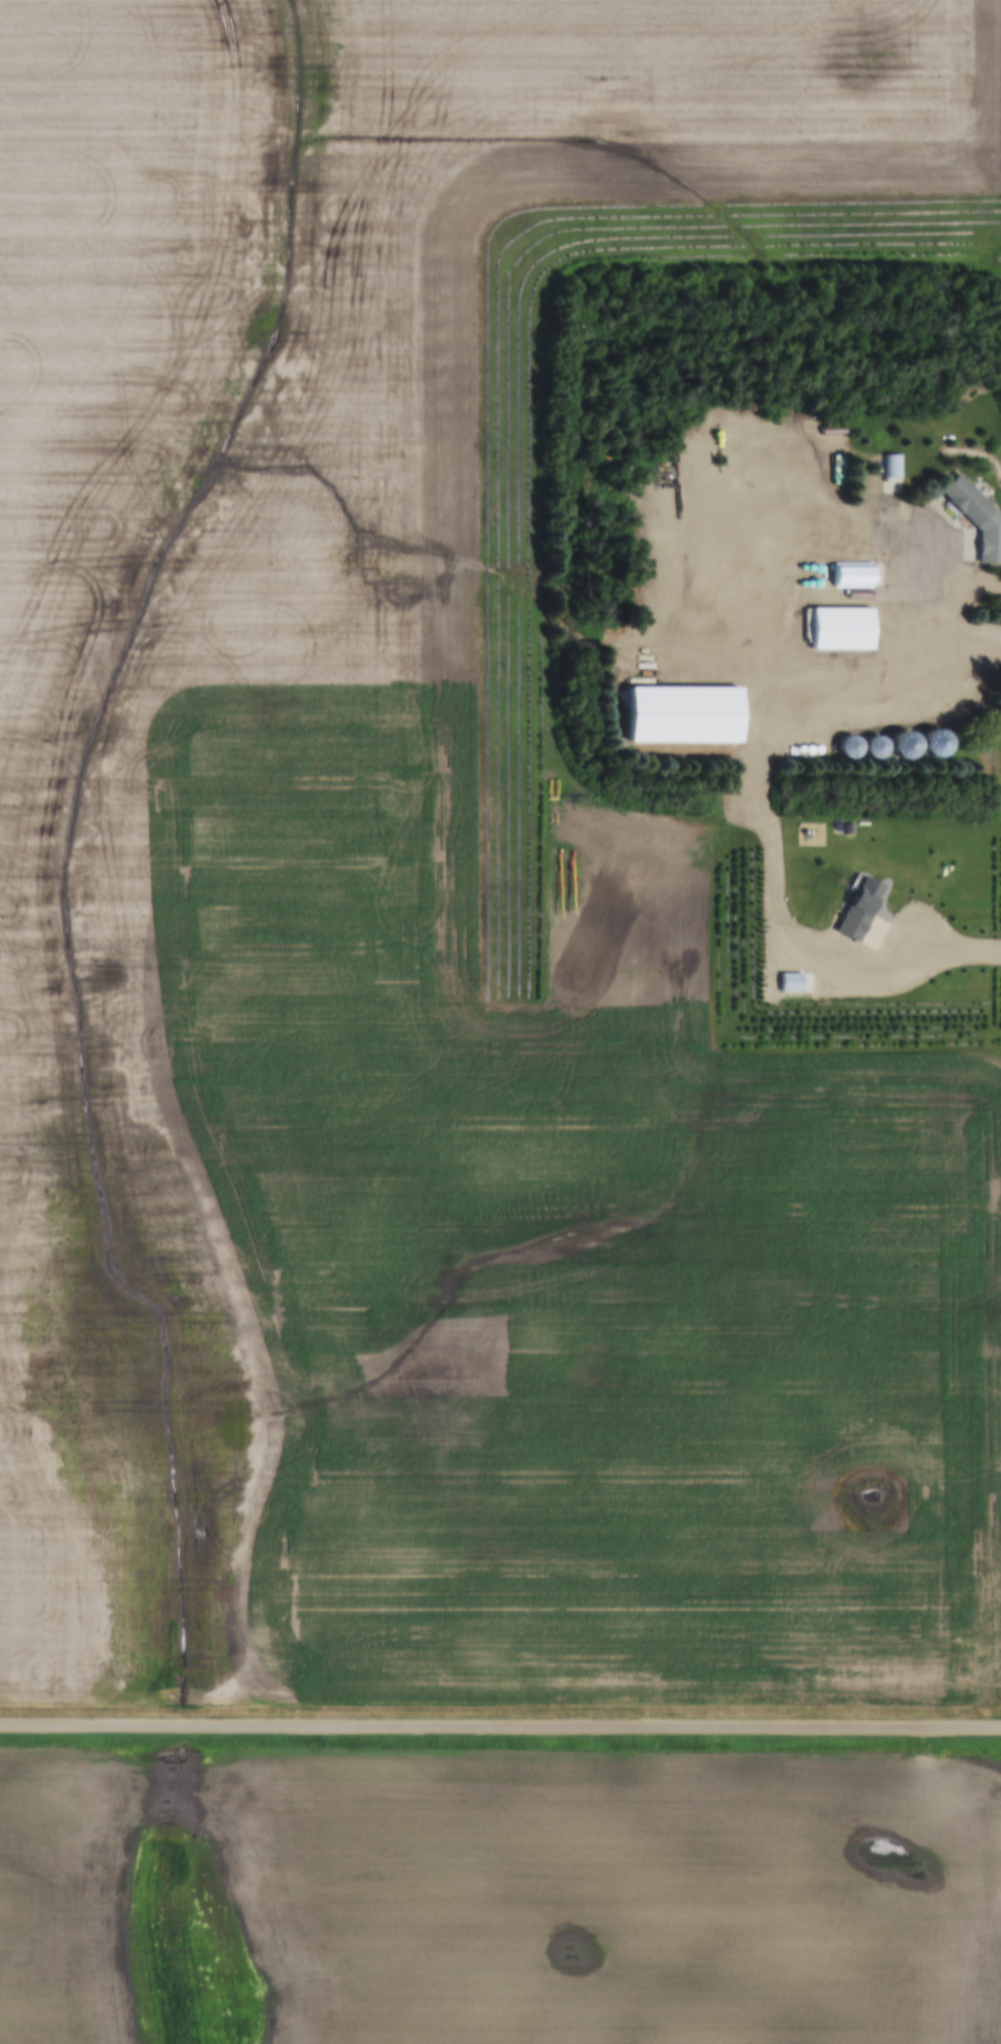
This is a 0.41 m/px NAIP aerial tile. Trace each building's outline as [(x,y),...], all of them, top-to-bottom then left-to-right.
[(901,479),(901,455),(882,455),(882,479),(901,479)] [(957,474),(939,492),(979,533),(979,565),(1000,566),(1000,518),(957,474)] [(872,569),(833,569),(833,588),(872,588),(872,569)] [(871,652),(871,609),(810,609),(810,652),(871,652)] [(738,688),(627,688),(627,745),(738,745),(738,688)] [(920,751),(933,762),(948,744),(935,733),(920,751)] [(907,735),(891,741),(898,760),(914,754),(907,735)] [(858,758),(856,739),(840,740),(841,759),(858,758)] [(866,741),(867,760),(884,758),(882,739),(866,741)]
